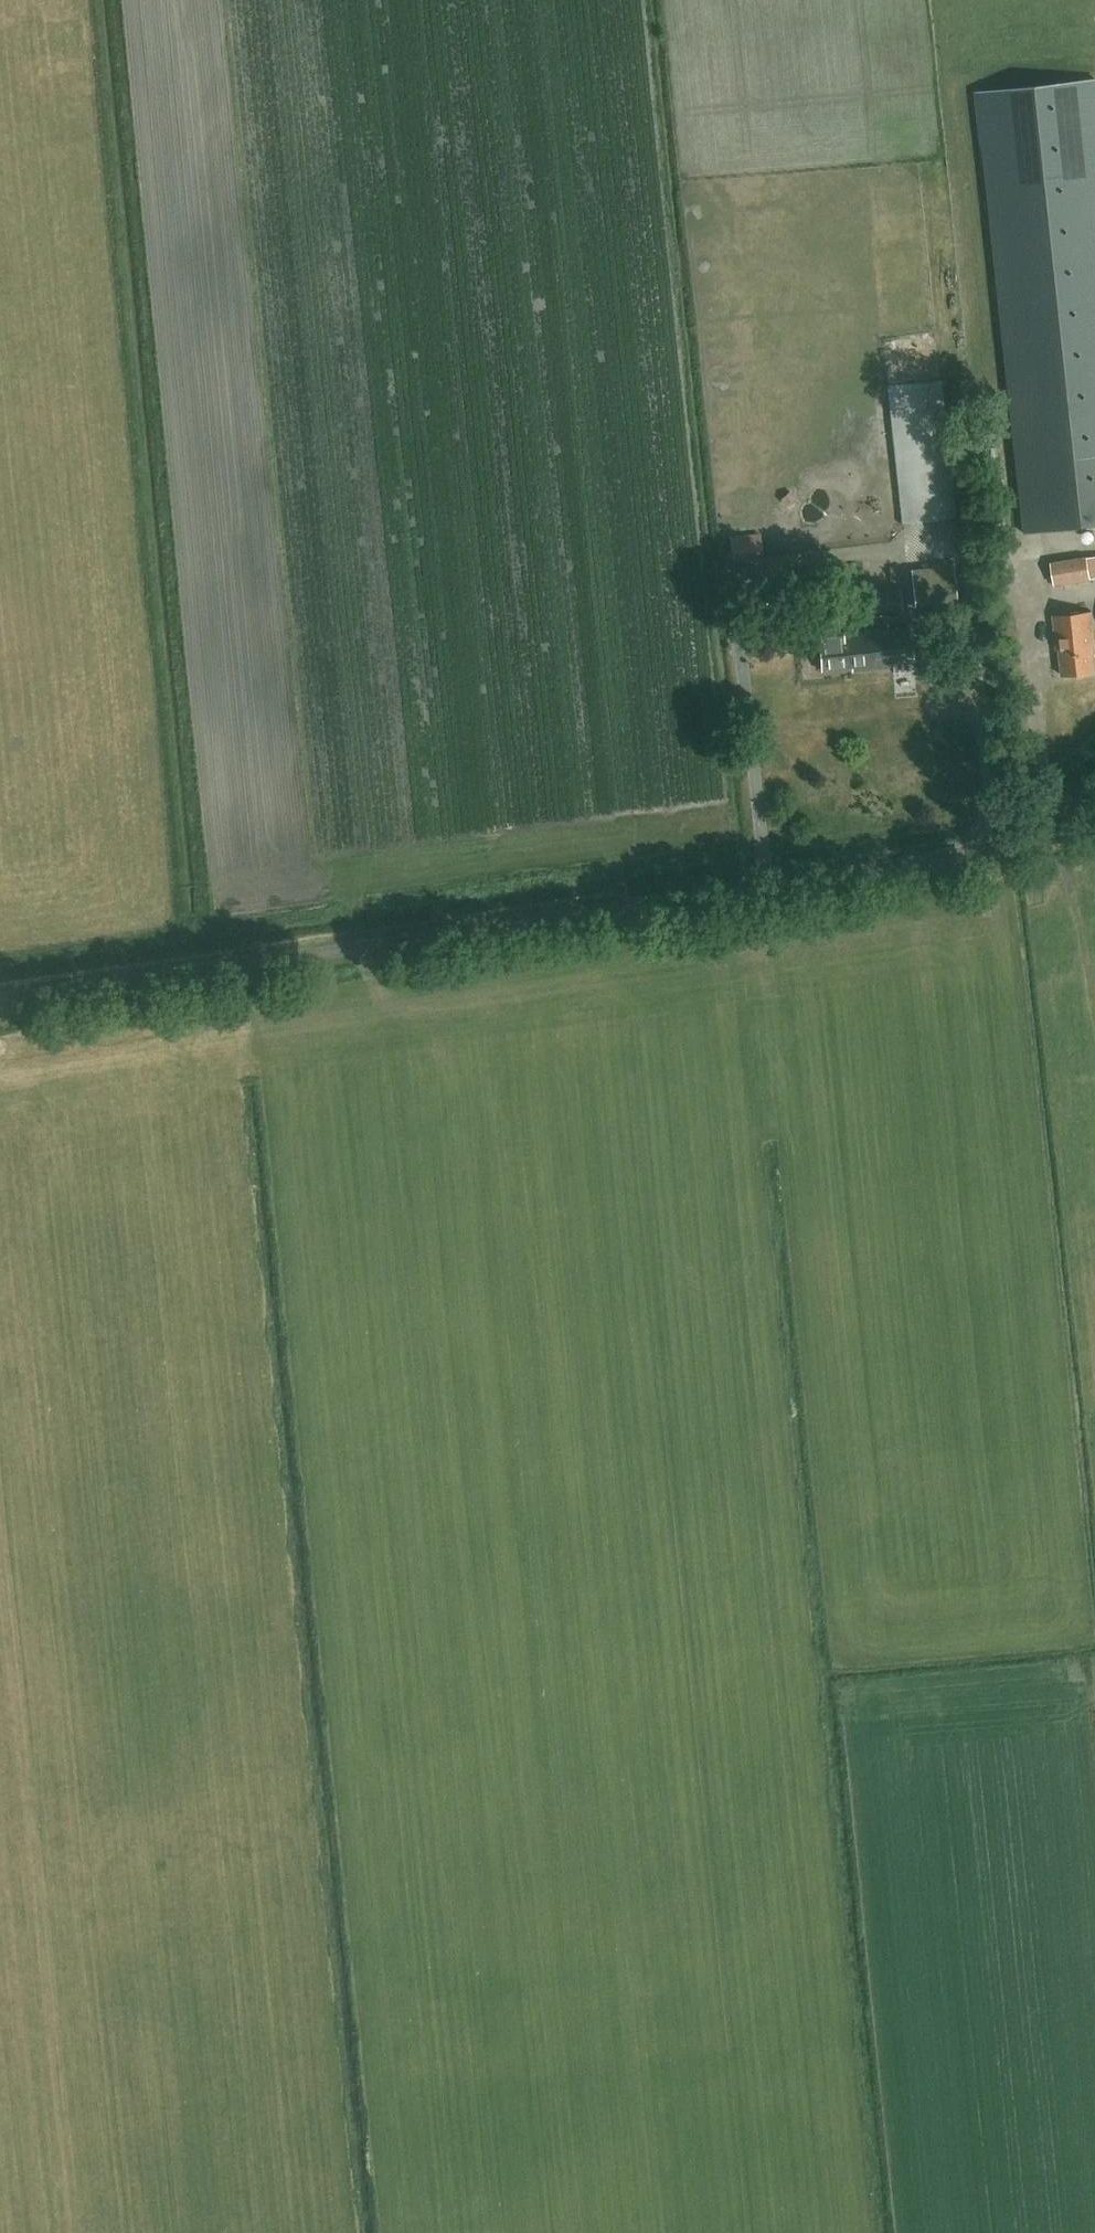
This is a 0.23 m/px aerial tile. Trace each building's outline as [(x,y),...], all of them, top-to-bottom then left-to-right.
[(1094,524),(1094,80),(976,93),(1023,532),(1094,524)] [(955,517),(940,379),(887,385),(902,524),(955,517)] [(1091,580),(1088,556),(1051,562),(1054,586),(1091,580)] [(916,605),(957,600),(953,564),(911,570),(916,605)] [(874,592),(876,609),(902,606),(900,589),(874,592)] [(801,607),(792,607),(794,631),(803,630),(801,607)] [(1094,673),(1094,657),(1094,645),(1094,637),(1092,612),(1054,616),(1058,650),(1061,650),(1064,677),(1094,673)] [(888,614),(864,616),(865,631),(870,667),(894,664),(897,667),(908,665),(911,662),(912,662),(908,627),(890,629),(888,614)] [(820,636),(818,637),(821,669),(852,666),(852,669),(870,667),(865,631),(841,634),(839,617),(818,619),(820,636)]
